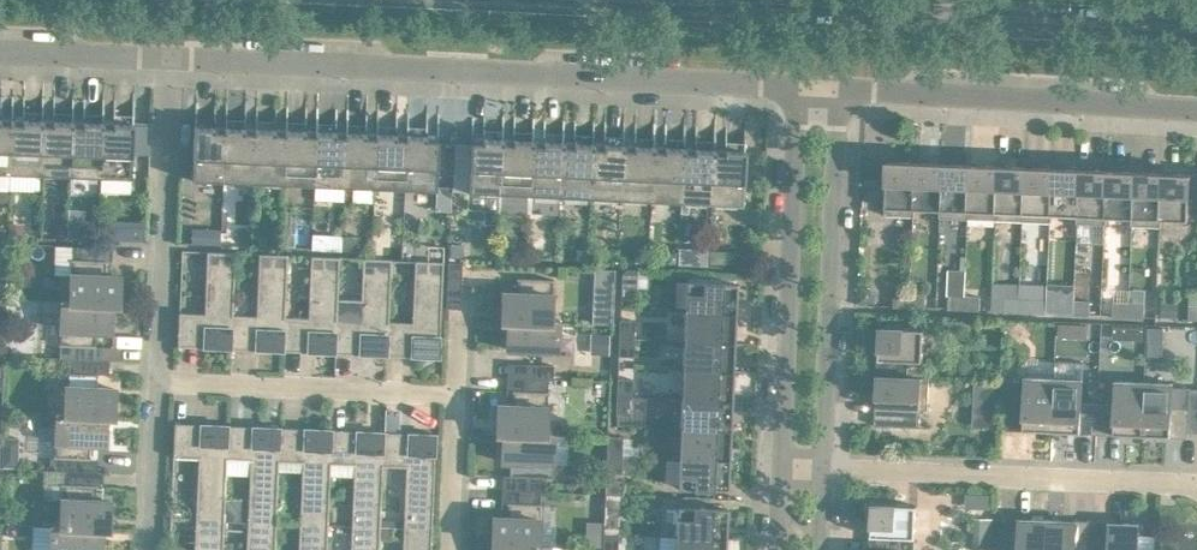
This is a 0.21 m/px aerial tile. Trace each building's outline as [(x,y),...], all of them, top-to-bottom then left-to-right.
[(10,174),(12,119),(10,119),(10,123),(1,122),(1,119),(0,119),(0,173),(10,174)] [(10,174),(40,175),(42,124),(44,124),(44,121),(23,120),(23,123),(13,123),(14,120),(12,119),(10,174)] [(40,175),(71,176),(72,125),(74,125),(74,122),(53,121),(53,124),(44,124),(42,124),(40,175)] [(71,176),(101,177),(103,126),(104,126),(104,123),(83,122),(83,125),(74,125),(72,125),(71,176)] [(103,126),(101,177),(132,178),(134,124),(114,123),(114,126),(104,126),(103,126)] [(192,180),(224,182),(226,131),(224,131),(215,130),(215,127),(195,126),(192,180)] [(224,182),(254,183),(256,132),(254,132),(245,132),(245,128),(224,127),(224,131),(226,131),(224,182)] [(254,183),(284,184),(286,133),(285,133),(275,133),(276,130),(255,129),(254,132),(256,132),(254,183)] [(284,184),(315,186),(317,135),(315,135),(306,134),(306,131),(285,130),(285,133),(286,133),(284,184)] [(315,186),(345,187),(347,136),(345,136),(336,135),(336,132),(315,131),(315,135),(317,135),(315,186)] [(345,187),(375,188),(377,137),(376,137),(366,137),(366,134),(345,133),(345,136),(347,136),(345,187)] [(375,188),(405,189),(407,138),(406,138),(396,138),(397,135),(376,134),(376,137),(377,137),(375,188)] [(407,138),(405,189),(437,191),(439,140),(427,139),(427,136),(406,135),(406,138),(407,138)] [(468,192),(500,194),(502,143),(504,143),(504,140),(483,139),(483,142),(471,141),(468,192)] [(500,194),(530,195),(533,144),(534,144),(534,141),(513,140),(513,143),(504,143),(502,143),(500,194)] [(530,195),(560,197),(563,146),(564,146),(565,143),(544,142),(543,145),(534,144),(533,144),(530,195)] [(560,197),(591,198),(593,147),(595,147),(595,144),(574,143),(574,146),(564,146),(563,146),(560,197)] [(591,198),(621,200),(623,149),(625,149),(625,145),(604,144),(604,148),(595,147),(593,147),(591,198)] [(621,200),(651,201),(654,150),(655,150),(655,147),(634,146),(634,149),(625,149),(623,149),(621,200)] [(651,201),(681,203),(684,152),(685,152),(685,148),(664,147),(664,151),(655,150),(654,150),(651,201)] [(681,203),(712,204),(714,153),(716,153),(716,150),(695,149),(695,152),(685,152),(684,152),(681,203)] [(714,153),(712,204),(743,206),(746,151),(725,150),(725,154),(716,153),(714,153)] [(885,215),(914,216),(916,162),(887,161),(885,215)] [(940,218),(941,218),(944,163),(916,162),(914,216),(915,216),(915,209),(941,210),(940,218)] [(864,178),(880,179),(880,164),(865,163),(864,178)] [(941,218),(969,219),(971,165),(944,163),(941,218)] [(969,219),(996,220),(998,166),(971,165),(969,219)] [(996,220),(1023,221),(1026,167),(998,166),(996,220)] [(1023,221),(1051,222),(1053,168),(1026,167),(1023,221)] [(1077,223),(1078,223),(1081,169),(1053,168),(1051,222),(1052,222),(1052,215),(1078,216),(1077,223)] [(1078,223),(1106,225),(1108,170),(1081,169),(1078,223)] [(1132,226),(1133,226),(1135,172),(1108,170),(1106,225),(1107,225),(1107,217),(1132,219),(1132,226)] [(1133,226),(1160,227),(1163,173),(1135,172),(1133,226)] [(1163,173),(1160,227),(1161,227),(1162,220),(1188,221),(1190,176),(1192,176),(1192,174),(1163,173)] [(130,222),(129,241),(145,241),(146,222),(130,222)] [(54,223),(54,235),(65,235),(65,223),(54,223)] [(9,224),(9,242),(24,242),(24,224),(9,224)] [(68,226),(68,238),(84,238),(84,227),(68,226)] [(208,229),(207,244),(221,245),(221,229),(208,229)] [(283,233),(283,246),(295,246),(295,233),(283,233)] [(343,235),(342,250),(358,251),(358,236),(343,235)] [(451,244),(451,257),(463,257),(464,245),(451,244)] [(71,261),(70,301),(69,302),(113,304),(113,305),(119,305),(121,276),(105,276),(106,262),(107,262),(107,261),(93,260),(94,247),(72,246),(72,259),(70,259),(70,261),(71,261)] [(577,250),(577,260),(588,260),(588,250),(577,250)] [(710,251),(710,264),(722,264),(722,251),(710,251)] [(232,349),(232,345),(231,345),(232,315),(233,315),(236,253),(207,252),(205,314),(179,313),(178,342),(204,344),(204,348),(232,349)] [(668,253),(667,264),(678,264),(679,253),(668,253)] [(284,351),(284,347),(283,347),(284,317),(285,317),(288,255),(259,254),(257,316),(233,315),(232,315),(231,345),(232,345),(256,346),(256,350),(284,351)] [(336,353),(336,349),(335,349),(336,319),(337,319),(338,300),(340,257),(311,256),(309,318),(285,317),(284,317),(283,347),(284,347),(308,348),(308,352),(336,353)] [(388,356),(388,352),(387,352),(388,321),(389,321),(392,259),(363,258),(362,301),(338,300),(337,319),(336,319),(335,349),(336,349),(360,350),(360,354),(388,356)] [(387,352),(388,352),(412,353),(412,357),(439,358),(444,262),(415,261),(413,323),(389,321),(388,321),(387,352)] [(448,262),(447,289),(461,290),(462,263),(448,262)] [(628,270),(622,274),(621,288),(636,289),(637,270),(628,270)] [(501,322),(508,322),(508,321),(551,323),(551,322),(553,281),(554,281),(554,280),(517,278),(517,280),(518,280),(518,293),(503,292),(501,322)] [(688,282),(686,311),(736,314),(738,284),(688,282)] [(860,287),(860,302),(875,302),(875,292),(870,287),(860,287)] [(893,307),(909,307),(910,294),(894,293),(893,307)] [(910,294),(909,307),(925,308),(926,295),(910,294)] [(948,309),(964,310),(965,296),(948,296),(948,309)] [(965,296),(964,310),(980,310),(981,297),(965,296)] [(993,298),(992,311),(1003,311),(1003,298),(993,298)] [(1003,311),(1019,312),(1019,299),(1003,298),(1003,311)] [(1019,299),(1019,312),(1035,313),(1036,299),(1019,299)] [(1036,299),(1035,313),(1046,313),(1047,300),(1036,299)] [(1058,314),(1074,314),(1074,301),(1058,300),(1058,314)] [(60,358),(67,359),(95,360),(96,345),(95,345),(95,332),(112,333),(113,305),(113,304),(69,302),(70,301),(62,301),(60,344),(59,344),(59,345),(60,345),(60,358)] [(1074,301),(1074,314),(1090,315),(1090,302),(1074,301)] [(1112,316),(1128,317),(1129,303),(1113,303),(1112,316)] [(1129,303),(1128,317),(1145,317),(1145,304),(1129,303)] [(1162,303),(1162,317),(1177,317),(1178,303),(1162,303)] [(1196,319),(1196,306),(1189,306),(1189,319),(1196,319)] [(593,308),(593,323),(613,324),(614,309),(593,308)] [(686,311),(685,341),(735,343),(736,314),(686,311)] [(620,320),(619,338),(633,339),(634,321),(620,320)] [(508,321),(508,322),(507,349),(558,352),(559,322),(551,322),(551,323),(508,321)] [(1058,323),(1058,337),(1072,337),(1072,324),(1058,323)] [(880,328),(878,376),(927,378),(928,361),(923,361),(924,329),(880,328)] [(1149,328),(1148,342),(1163,343),(1163,328),(1149,328)] [(609,335),(592,335),(592,354),(609,354),(609,335)] [(633,339),(619,338),(618,356),(633,357),(633,339)] [(685,341),(684,370),(734,372),(735,343),(685,341)] [(527,364),(527,378),(549,379),(553,379),(554,365),(527,364)] [(684,370),(682,399),(733,401),(734,372),(684,370)] [(927,378),(878,376),(876,425),(920,427),(921,409),(928,410),(929,378),(927,378)] [(1006,429),(1052,431),(1054,378),(1026,377),(1025,381),(1008,380),(1006,429)] [(496,434),(503,434),(503,433),(546,435),(546,434),(548,394),(549,394),(549,392),(548,392),(549,379),(527,378),(526,391),(512,391),(512,392),(514,392),(513,405),(498,405),(496,434)] [(1052,431),(1097,433),(1098,403),(1082,403),(1083,380),(1054,378),(1052,431)] [(617,379),(616,397),(631,397),(632,379),(617,379)] [(1097,433),(1142,435),(1145,382),(1116,381),(1115,404),(1098,403),(1097,433)] [(1145,382),(1142,435),(1188,437),(1190,388),(1173,387),(1173,383),(1145,382)] [(66,386),(65,414),(65,415),(108,417),(108,418),(115,418),(116,388),(66,386)] [(631,397),(616,397),(616,414),(630,415),(631,397)] [(682,399),(681,428),(731,430),(733,401),(682,399)] [(55,470),(63,471),(76,471),(77,459),(91,459),(91,458),(90,458),(90,444),(107,445),(108,418),(108,417),(65,415),(65,414),(57,413),(55,456),(54,456),(54,457),(56,457),(55,470)] [(200,458),(197,519),(224,521),(227,459),(226,459),(227,429),(228,429),(229,425),(201,424),(201,428),(175,427),(173,457),(200,458)] [(249,522),(276,523),(279,461),(278,461),(279,432),(280,432),(280,428),(253,426),(253,430),(228,429),(227,429),(226,459),(227,459),(252,460),(249,522)] [(681,428),(680,457),(730,460),(731,430),(681,428)] [(301,524),(328,525),(331,464),(330,464),(331,434),(332,434),(332,430),(305,429),(305,433),(280,432),(279,432),(278,461),(279,461),(304,462),(301,524)] [(353,526),(380,527),(381,520),(383,466),(382,466),(383,436),(384,436),(384,432),(357,431),(357,435),(332,434),(331,434),(330,464),(331,464),(356,465),(353,526)] [(405,521),(405,528),(432,529),(436,434),(409,433),(409,437),(384,436),(383,436),(382,466),(383,466),(408,467),(405,521)] [(503,433),(503,434),(502,462),(553,464),(554,435),(546,434),(546,435),(503,433)] [(622,455),(623,437),(609,437),(608,455),(622,455)] [(3,454),(3,467),(19,467),(19,454),(3,454)] [(730,460),(680,457),(679,488),(729,490),(730,460)] [(620,467),(606,466),(605,484),(619,485),(620,467)] [(62,485),(60,526),(60,527),(103,529),(103,530),(110,530),(111,501),(96,500),(96,487),(98,487),(98,485),(84,485),(84,472),(76,471),(63,471),(62,484),(61,484),(61,485),(62,485)] [(528,476),(527,490),(541,491),(545,491),(546,477),(528,476)] [(492,546),(498,547),(498,546),(539,547),(539,546),(540,505),(541,506),(542,504),(540,504),(541,491),(527,490),(521,490),(521,503),(507,502),(507,518),(493,517),(492,546)] [(226,499),(226,520),(241,521),(241,500),(226,499)] [(606,504),(605,522),(619,523),(620,505),(606,504)] [(871,549),(900,549),(901,537),(915,538),(917,506),(873,504),(871,549)] [(678,507),(677,537),(727,539),(728,509),(678,507)] [(1048,520),(1002,518),(1001,548),(1018,548),(1018,549),(1047,549),(1048,520)] [(224,521),(197,519),(196,549),(223,549),(224,521)] [(1093,522),(1048,520),(1047,549),(1092,549),(1093,522)] [(276,523),(249,522),(248,549),(275,549),(276,523)] [(587,522),(586,547),(601,547),(602,522),(587,522)] [(1139,524),(1093,522),(1092,549),(1138,549),(1139,524)] [(328,525),(301,524),(300,549),(327,549),(328,525)] [(60,526),(52,526),(51,549),(103,549),(103,530),(103,529),(60,527),(60,526)] [(380,527),(353,526),(352,549),(379,549),(380,527)] [(432,529),(405,528),(404,549),(431,549),(432,529)] [(604,533),(604,549),(618,549),(619,544),(619,535),(619,534),(604,533)] [(676,549),(726,549),(727,539),(677,537),(676,549)] [(974,549),(993,549),(993,538),(974,538),(974,549)]
